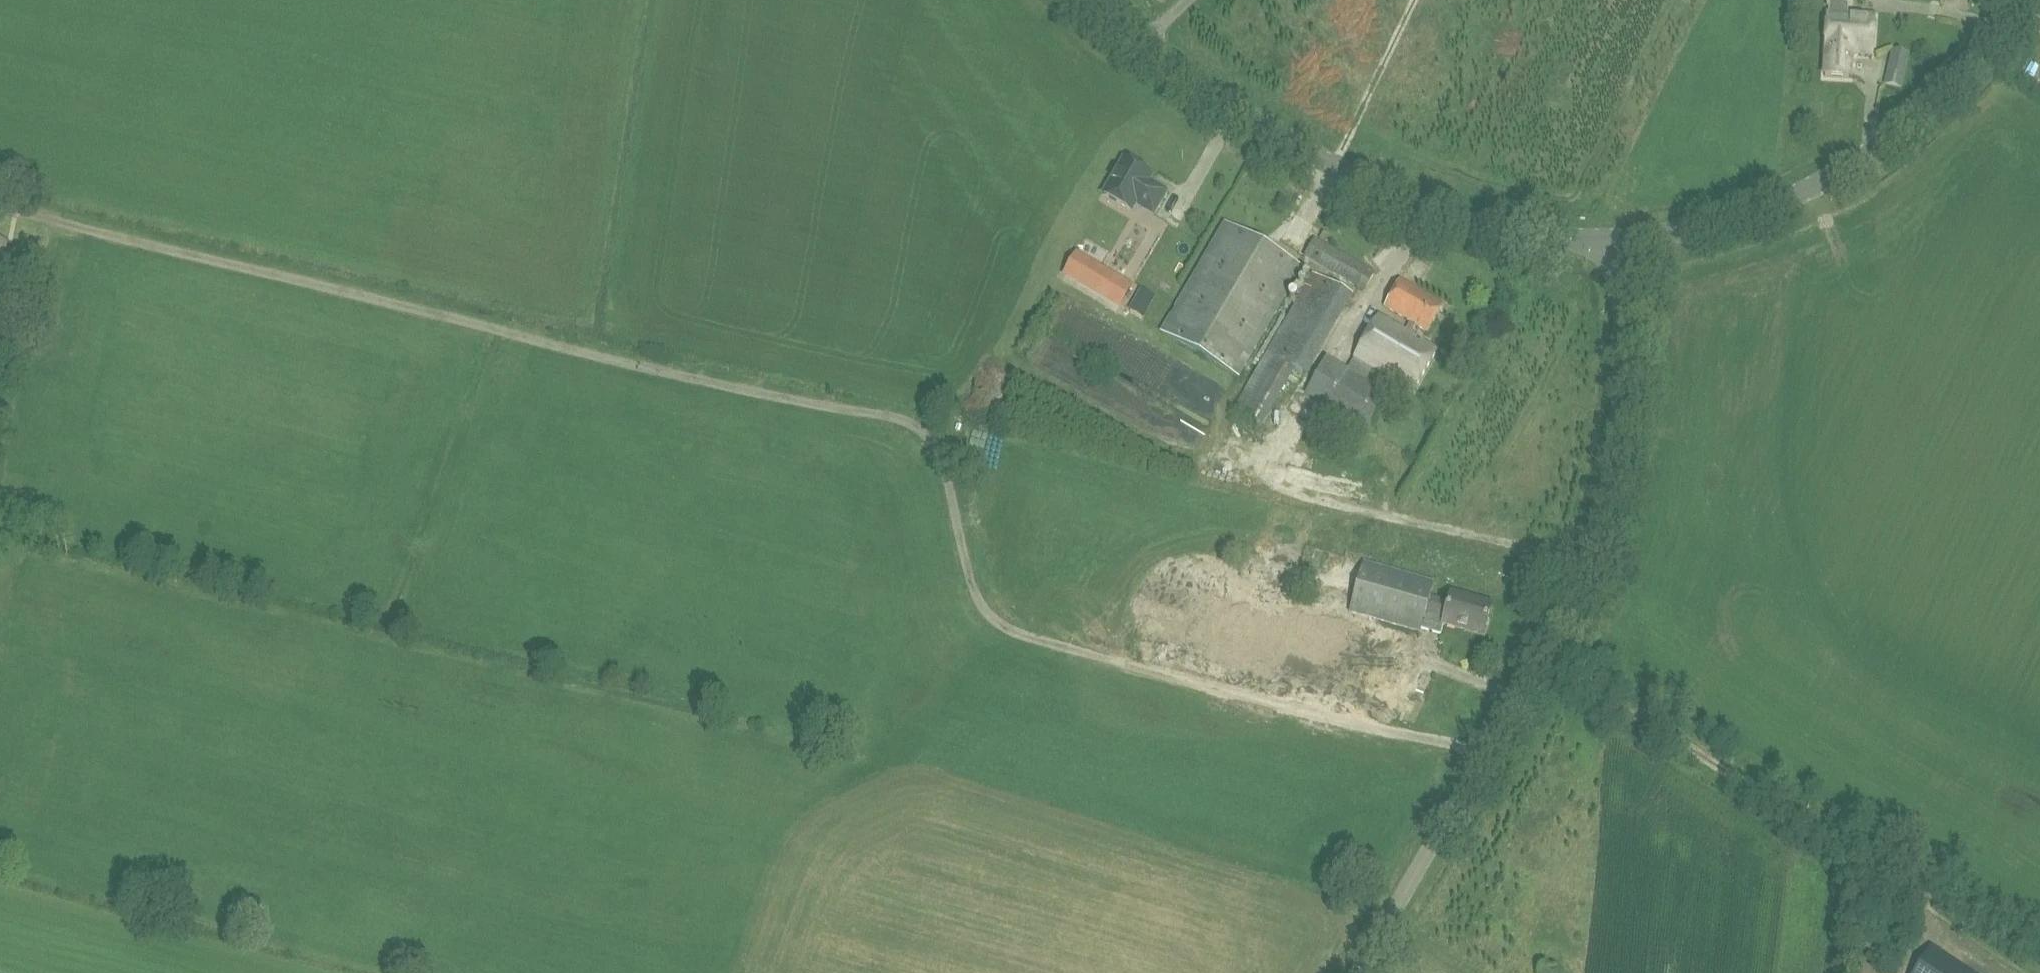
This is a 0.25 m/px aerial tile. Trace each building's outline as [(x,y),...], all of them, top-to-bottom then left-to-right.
[(1849,14),(1847,13),(1847,0),(1827,0),(1824,51),(1826,51),(1824,76),(1848,78),(1850,53),(1871,54),(1873,15),(1849,14)] [(1908,53),(1892,50),(1885,86),(1902,88),(1908,53)] [(1153,175),(1126,159),(1106,194),(1133,210),(1137,203),(1155,214),(1169,191),(1155,183),(1154,185),(1149,182),(1153,175)] [(1303,270),(1226,224),(1164,330),(1241,375),(1303,270)] [(1306,257),(1365,292),(1376,274),(1316,239),(1306,257)] [(15,296),(21,272),(2,267),(8,244),(0,242),(0,293),(15,296)] [(1157,264),(1165,249),(1156,244),(1147,258),(1157,264)] [(1304,374),(1351,295),(1315,274),(1235,410),(1265,427),(1298,371),(1304,374)] [(1410,322),(1405,331),(1379,316),(1348,371),(1328,359),(1307,395),(1369,431),(1390,395),(1370,384),(1378,371),(1414,392),(1438,350),(1411,335),(1416,326),(1428,333),(1444,305),(1401,280),(1385,307),(1410,322)] [(1361,634),(1371,636),(1376,619),(1420,632),(1425,614),(1444,619),(1443,624),(1483,635),(1491,606),(1452,595),(1449,603),(1430,597),(1434,583),(1364,563),(1350,612),(1366,617),(1361,634)] [(1933,946),(1916,972),(1974,972),(1933,946)] [(1549,963),(1540,972),(1562,972),(1549,963)]
